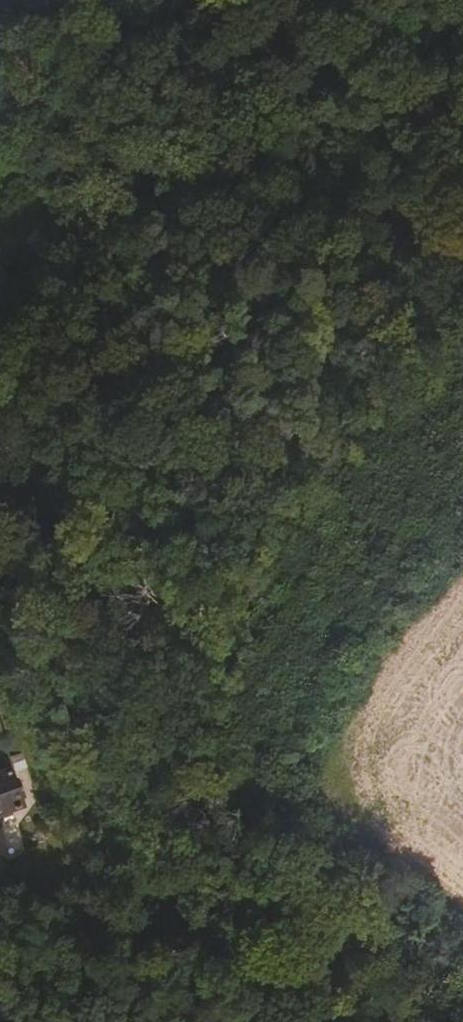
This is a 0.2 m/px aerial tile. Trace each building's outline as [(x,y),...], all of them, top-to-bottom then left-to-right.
[(3,760),(0,761),(0,805),(19,798),(3,760)]
